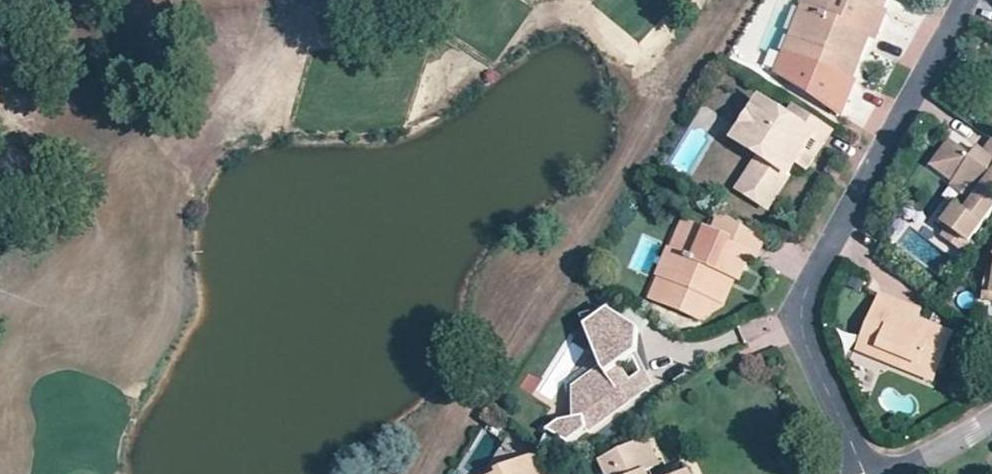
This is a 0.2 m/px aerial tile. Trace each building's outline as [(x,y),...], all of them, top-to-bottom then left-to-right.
[(796,62),(815,17),(810,15),(816,0),(807,0),(784,57),(796,62)] [(861,0),(816,0),(810,15),(815,17),(796,62),(850,83),(864,47),(855,44),(859,34),(867,37),(875,40),(885,17),(881,15),(860,7),(861,0)] [(861,0),(860,7),(881,15),(888,0),(862,0),(861,0)] [(864,47),(867,37),(859,34),(855,44),(864,47)] [(738,190),(746,195),(770,156),(756,147),(753,133),(770,110),(758,103),(732,143),(758,159),(738,190)] [(794,106),(785,119),(792,124),(800,111),(794,106)] [(770,156),(746,195),(766,207),(797,162),(812,139),(824,147),(834,132),(800,111),(792,124),(785,119),(770,110),(753,133),(756,147),(770,156)] [(809,169),(824,147),(812,139),(797,162),(809,169)] [(972,158),(947,140),(929,164),(952,182),(956,176),(977,191),(966,205),(962,211),(961,210),(948,227),(971,243),(991,215),(991,144),(985,154),(979,163),(972,158)] [(978,149),(972,158),(979,163),(985,154),(978,149)] [(946,190),(966,205),(977,191),(956,176),(952,182),(946,190)] [(938,219),(948,227),(961,210),(950,202),(938,219)] [(672,276),(663,295),(700,312),(709,293),(722,299),(728,286),(720,283),(725,274),(738,281),(739,281),(750,258),(750,257),(750,256),(751,256),(751,257),(751,258),(750,258),(755,260),(763,242),(723,211),(712,231),(706,229),(703,235),(686,227),(677,247),(680,249),(669,274),(672,276)] [(729,303),(738,281),(725,274),(720,283),(728,286),(722,299),(709,293),(700,312),(663,295),(672,276),(669,274),(680,249),(677,247),(686,227),(678,223),(668,243),(671,245),(659,270),(662,271),(651,295),(698,317),(729,303)] [(986,266),(981,289),(991,291),(991,267),(986,266)] [(991,298),(991,291),(981,289),(980,296),(991,298)] [(919,363),(938,371),(953,336),(918,321),(902,316),(906,307),(882,297),(863,341),(881,348),(885,361),(907,370),(919,363)] [(921,314),(906,307),(902,316),(918,321),(921,314)] [(606,313),(585,327),(603,368),(577,388),(583,419),(556,424),(545,431),(568,444),(629,399),(623,388),(630,382),(619,368),(629,361),(630,341),(638,331),(606,313)] [(859,351),(885,361),(881,348),(863,341),(859,351)] [(935,381),(938,371),(919,363),(907,370),(935,381)] [(638,473),(658,464),(644,436),(598,458),(605,472),(619,465),(623,473),(638,473)] [(535,456),(503,468),(505,472),(499,473),(542,473),(535,456)] [(606,473),(623,473),(619,465),(605,472),(606,473)]
